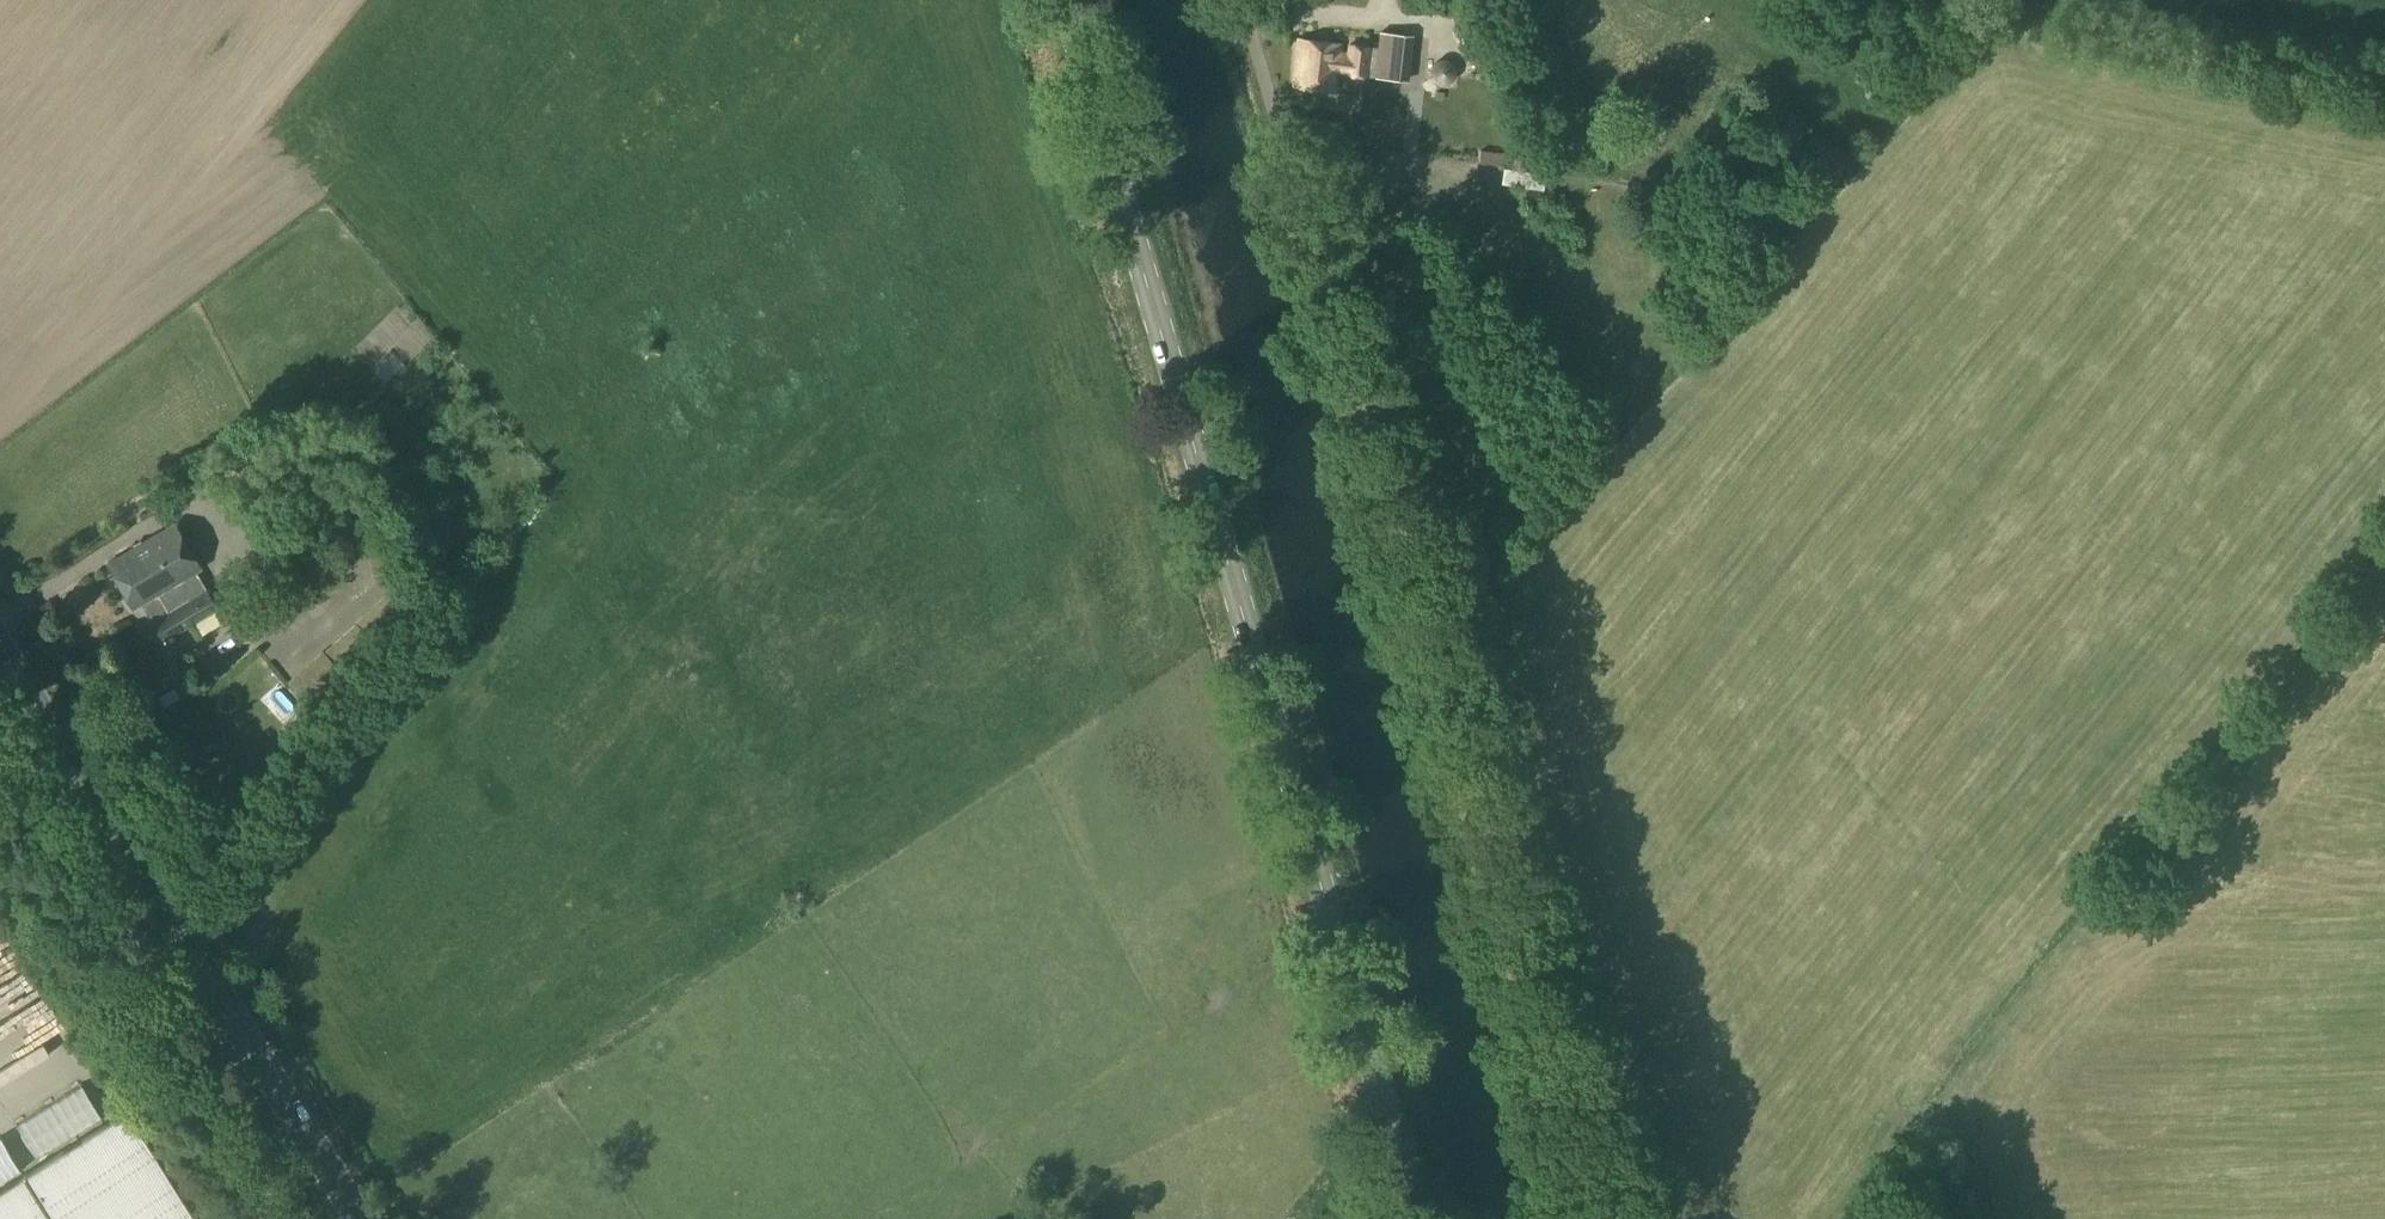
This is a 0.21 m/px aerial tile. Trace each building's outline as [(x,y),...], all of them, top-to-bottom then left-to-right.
[(1379,32),(1377,49),(1374,78),(1408,82),(1412,36),(1379,32)] [(1299,41),(1296,85),(1297,89),(1334,92),(1336,72),(1344,73),(1346,50),(1338,49),(1338,44),(1299,41)] [(1367,77),(1370,48),(1370,44),(1347,42),(1346,50),(1344,73),(1343,77),(1367,81),(1367,77)] [(1367,77),(1374,78),(1377,49),(1370,48),(1367,77)] [(1447,61),(1446,61),(1445,61),(1443,61),(1442,61),(1441,61),(1440,61),(1439,61),(1438,62),(1437,62),(1437,63),(1436,63),(1435,64),(1434,65),(1434,66),(1433,67),(1432,68),(1432,69),(1432,70),(1431,71),(1431,72),(1431,74),(1432,75),(1432,76),(1432,77),(1432,78),(1433,78),(1433,79),(1434,80),(1435,81),(1436,82),(1437,83),(1438,83),(1439,84),(1440,84),(1441,84),(1442,85),(1443,85),(1444,85),(1445,84),(1446,84),(1447,84),(1448,84),(1449,83),(1450,83),(1451,82),(1452,81),(1452,80),(1453,80),(1454,79),(1454,78),(1454,77),(1455,76),(1455,75),(1455,74),(1455,73),(1455,72),(1455,71),(1455,70),(1455,69),(1454,68),(1454,67),(1453,66),(1453,65),(1452,64),(1451,64),(1450,63),(1449,62),(1448,61),(1447,61)] [(1478,163),(1501,166),(1503,154),(1480,151),(1478,163)] [(173,525),(106,565),(133,610),(142,604),(152,620),(151,621),(164,642),(217,610),(204,589),(194,572),(199,569),(173,525)] [(292,679),(291,680),(311,704),(315,701),(354,667),(375,647),(388,633),(389,632),(410,609),(419,598),(405,580),(369,611),(355,624),(333,643),(292,679)] [(126,1112),(0,1192),(0,1218),(193,1218),(126,1112)]
